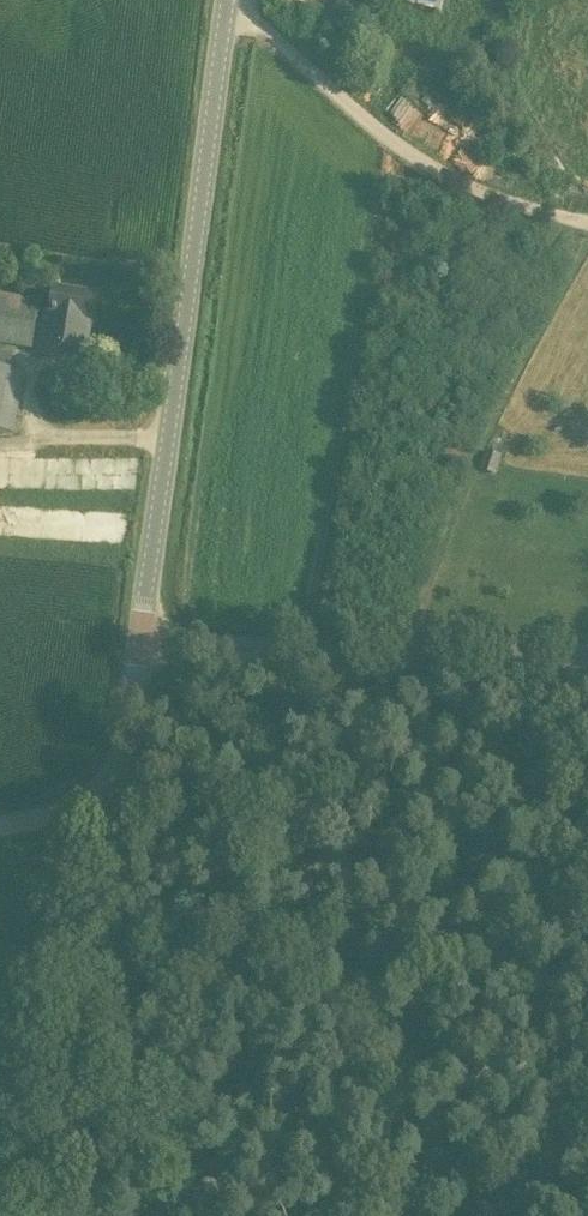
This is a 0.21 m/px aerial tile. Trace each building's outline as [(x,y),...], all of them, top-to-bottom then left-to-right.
[(26,274),(23,292),(40,294),(42,276),(26,274)] [(83,360),(89,321),(86,321),(90,296),(54,290),(50,315),(47,314),(41,353),(83,360)] [(0,294),(0,346),(31,350),(39,300),(0,294)] [(13,434),(23,374),(0,370),(0,432),(13,434)]
